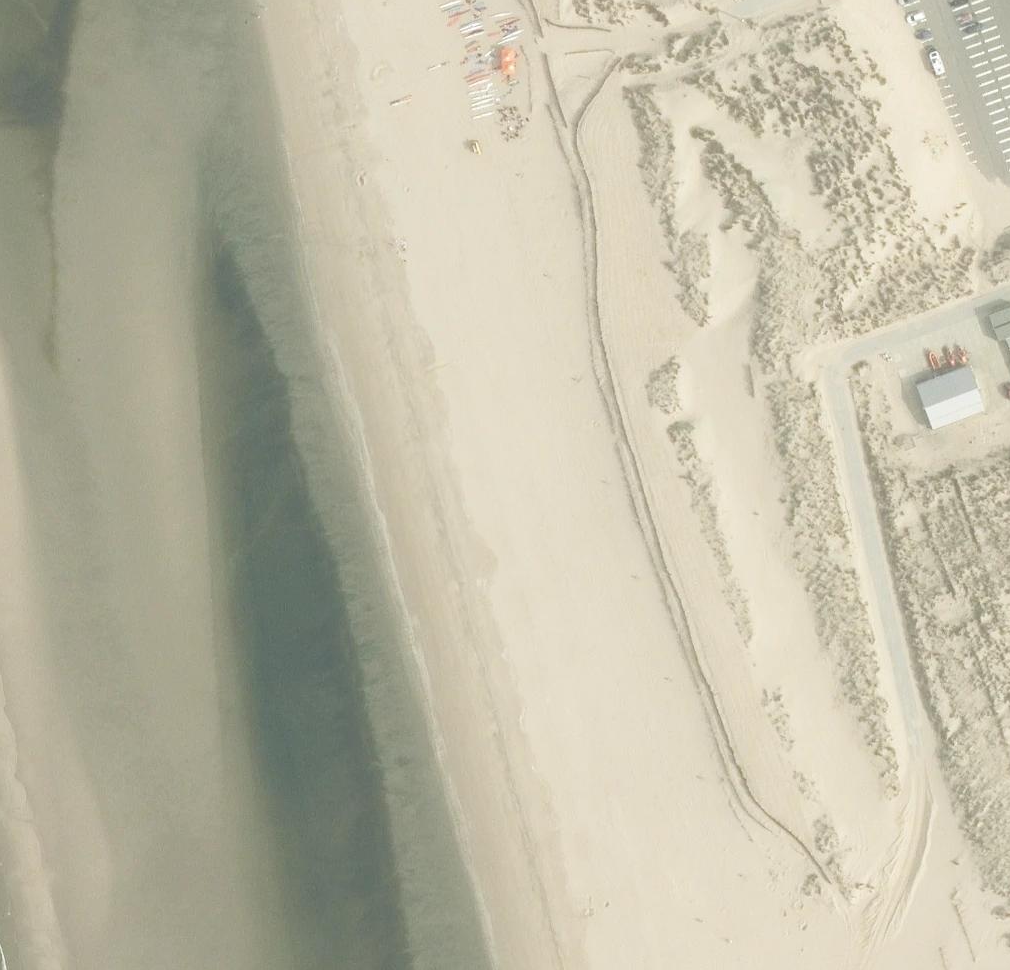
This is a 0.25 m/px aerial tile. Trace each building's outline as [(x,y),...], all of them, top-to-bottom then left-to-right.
[(998,342),(1005,339),(1009,351),(1009,308),(988,316),(998,342)] [(985,412),(968,366),(916,385),(933,431),(985,412)]
